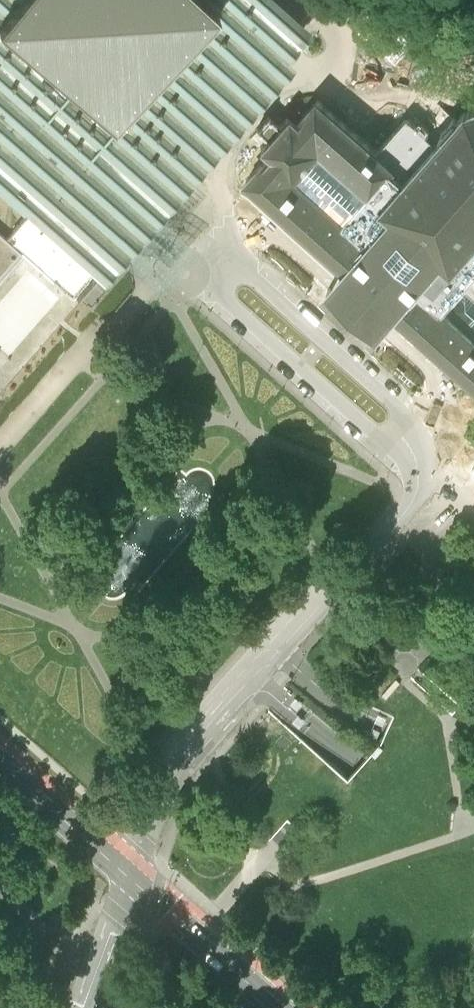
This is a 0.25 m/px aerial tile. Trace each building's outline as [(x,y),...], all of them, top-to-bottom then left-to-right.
[(24,249),(69,290),(107,246),(127,224),(147,202),(183,160),(298,28),(266,0),(0,0),(0,228),(24,249)] [(326,290),(350,311),(370,329),(375,333),(394,311),(473,381),(473,108),(467,111),(437,144),(410,119),(406,119),(377,152),(317,99),(295,124),(286,116),(279,125),(268,116),(256,129),(261,133),(267,138),(260,147),(269,155),(246,180),(346,268),(326,290)] [(24,249),(0,228),(0,277),(24,249)]
